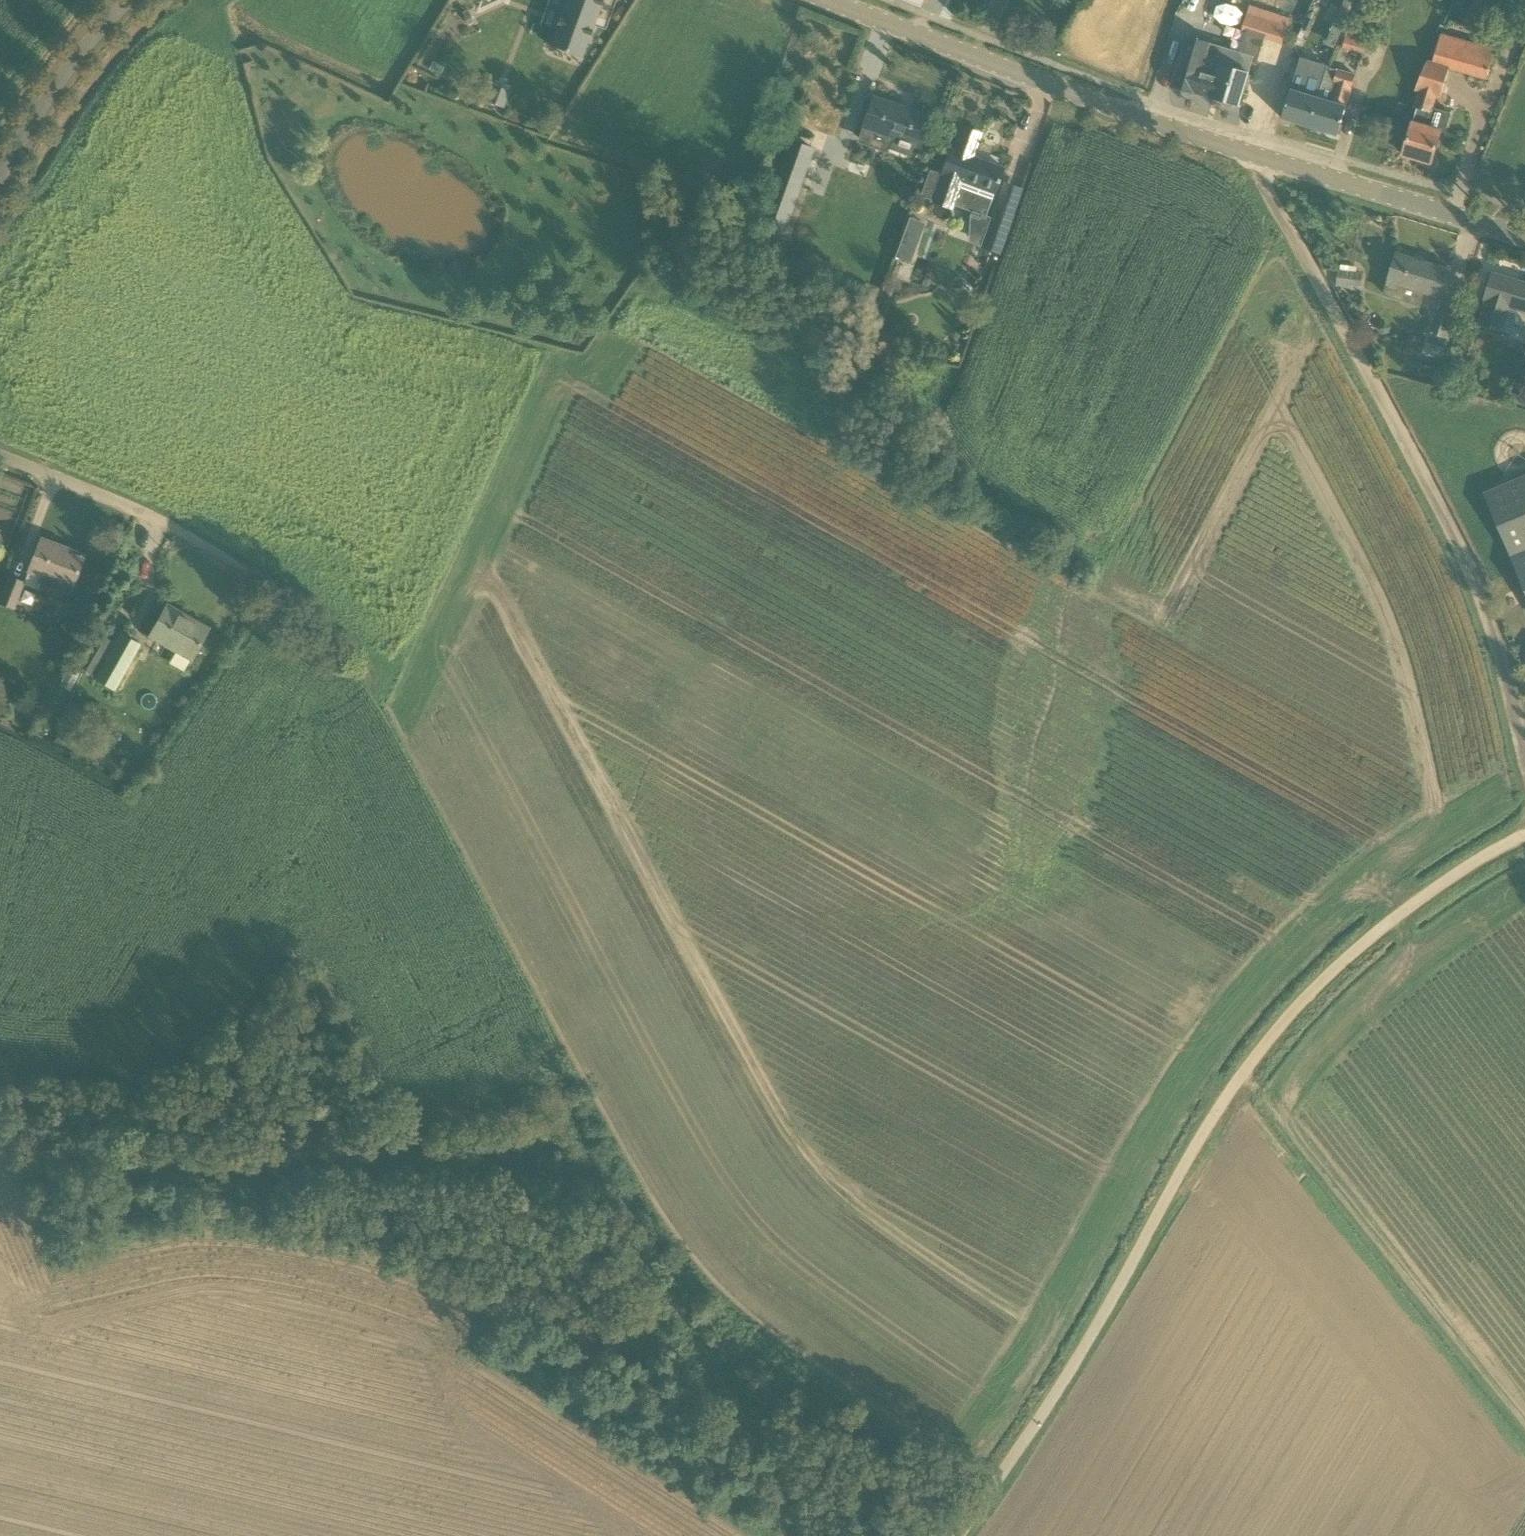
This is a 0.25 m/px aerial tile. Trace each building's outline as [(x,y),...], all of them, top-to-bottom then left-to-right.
[(557,11),(561,13),(549,45),(581,57),(602,0),(561,0),(557,11)] [(1241,30),(1260,36),(1282,43),(1287,27),(1246,14),(1241,30)] [(1366,43),(1369,32),(1350,27),(1343,47),(1363,53),(1358,69),(1378,75),(1385,49),(1366,43)] [(1488,78),(1496,49),(1442,33),(1434,61),(1427,59),(1418,89),(1421,90),(1416,108),(1417,108),(1413,122),(1403,155),(1432,163),(1441,131),(1446,133),(1452,113),(1433,107),(1436,95),(1443,97),(1452,67),(1488,78)] [(1173,85),(1194,92),(1194,91),(1224,100),(1224,103),(1233,106),(1236,104),(1239,105),(1249,73),(1253,57),(1188,37),(1173,85)] [(1283,118),(1310,126),(1319,98),(1328,67),(1301,59),(1292,89),(1291,89),(1283,118)] [(1319,98),(1310,126),(1338,135),(1347,106),(1356,75),(1328,67),(1319,98)] [(503,108),(509,90),(492,84),(486,101),(503,108)] [(892,138),(889,147),(915,156),(918,147),(929,116),(873,96),(862,128),(892,138)] [(951,148),(941,175),(929,170),(920,195),(933,200),(932,201),(951,208),(952,204),(985,216),(1003,168),(972,156),(981,134),(962,127),(953,149),(951,148)] [(769,197),(791,205),(802,174),(780,166),(769,197)] [(999,253),(1013,211),(996,205),(981,246),(999,253)] [(910,222),(900,248),(915,254),(925,228),(910,222)] [(1442,298),(1451,269),(1397,253),(1385,294),(1422,305),(1425,293),(1442,298)] [(1493,273),(1485,300),(1487,300),(1479,324),(1503,331),(1509,307),(1518,309),(1514,323),(1524,326),(1524,282),(1493,273)] [(1438,310),(1431,333),(1425,351),(1446,357),(1458,316),(1438,310)] [(1524,591),(1524,475),(1483,492),(1524,591)] [(73,584),(83,558),(81,557),(83,553),(41,537),(27,572),(41,577),(39,583),(68,594),(72,584),(73,584)] [(14,608),(24,582),(9,576),(6,584),(0,581),(0,602),(14,608)] [(191,660),(209,627),(167,604),(149,636),(191,660)] [(114,690),(140,645),(120,634),(95,679),(114,690)]
